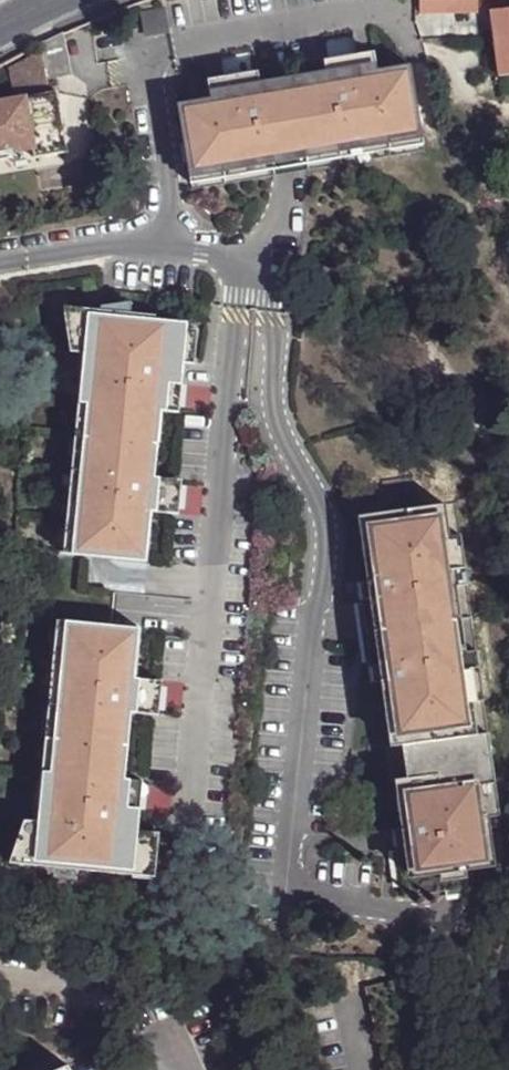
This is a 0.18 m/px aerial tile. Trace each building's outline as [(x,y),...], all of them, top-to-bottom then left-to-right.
[(483,0),(426,0),(426,8),(483,7),(483,0)] [(167,9),(145,12),(149,34),(171,30),(167,9)] [(492,12),(502,77),(508,76),(508,9),(492,12)] [(63,33),(41,43),(42,53),(48,78),(72,74),(63,33)] [(375,51),(358,54),(362,73),(378,70),(375,51)] [(48,78),(42,53),(8,68),(12,90),(49,84),(48,78)] [(211,98),(178,104),(192,189),(275,175),(272,155),(304,150),(307,170),(425,151),(411,65),(378,70),(362,73),(358,54),(324,60),(328,79),(262,90),(259,71),(225,76),(227,95),(211,98)] [(225,76),(208,79),(211,98),(227,95),(225,76)] [(0,98),(0,152),(30,147),(33,156),(67,150),(57,89),(0,98)] [(272,155),(275,175),(307,170),(304,150),(272,155)] [(82,522),(80,556),(151,562),(155,512),(181,514),(184,480),(156,478),(162,411),(179,413),(184,363),(194,364),(197,329),(154,326),(155,316),(81,309),(77,353),(93,355),(89,405),(92,405),(87,471),(84,471),(79,521),(82,522)] [(424,513),(420,482),(386,487),(391,518),(362,522),(372,587),(365,588),(380,689),(386,688),(408,835),(401,835),(411,903),(506,889),(496,823),(507,821),(465,540),(455,542),(450,509),(424,513)] [(39,821),(35,865),(162,875),(166,831),(144,829),(149,780),(131,778),(137,712),(164,714),(167,680),(141,678),(145,628),(75,622),(72,656),(69,656),(64,707),(68,707),(62,773),(59,773),(55,823),(39,821)]
